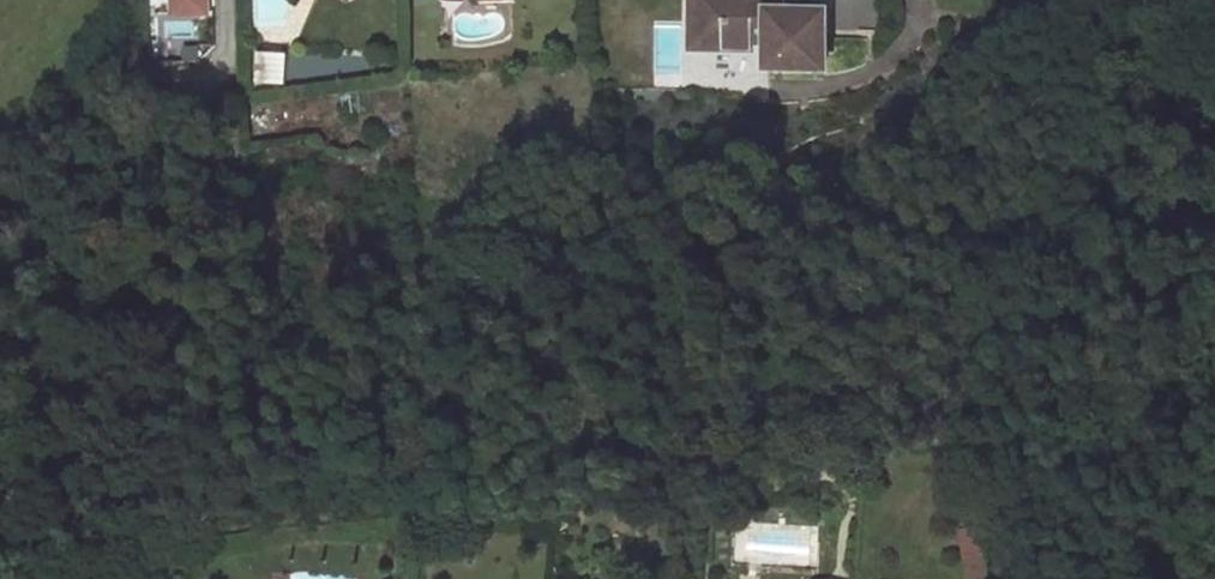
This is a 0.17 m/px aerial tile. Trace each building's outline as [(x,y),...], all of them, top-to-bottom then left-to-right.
[(183,14),(218,13),(218,0),(182,0),(183,14)] [(784,0),(699,0),(699,9),(692,9),(691,35),(721,35),(720,43),(755,43),(754,36),(769,37),(769,65),(826,65),(826,5),(784,5),(784,0)] [(260,49),(255,78),(282,82),(286,53),(260,49)] [(949,391),(939,389),(937,405),(948,406),(949,391)] [(963,526),(968,578),(985,578),(982,525),(963,526)]
